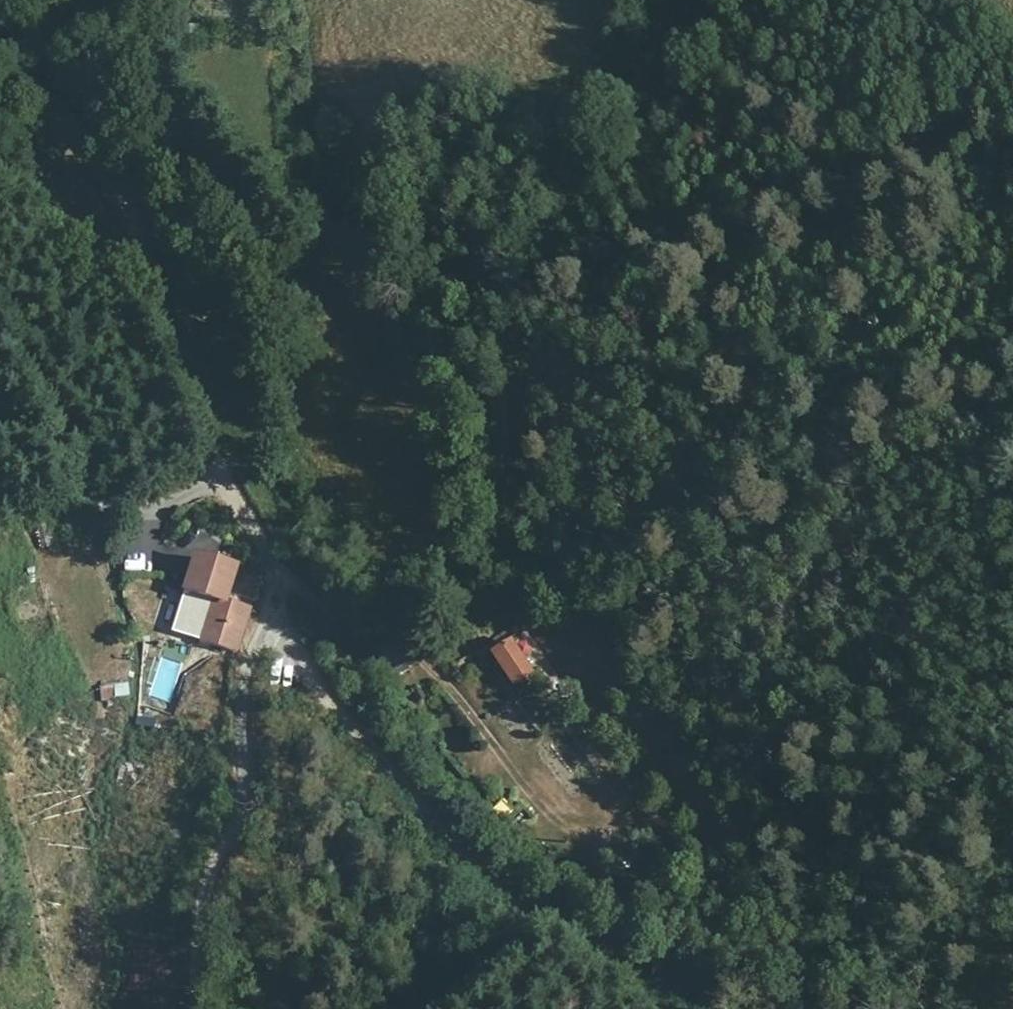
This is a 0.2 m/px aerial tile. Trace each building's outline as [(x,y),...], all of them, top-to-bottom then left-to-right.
[(214,555),(173,549),(168,585),(197,590),(191,630),(228,635),(234,593),(209,590),(214,555)] [(515,635),(489,651),(514,690),(540,673),(515,635)]
